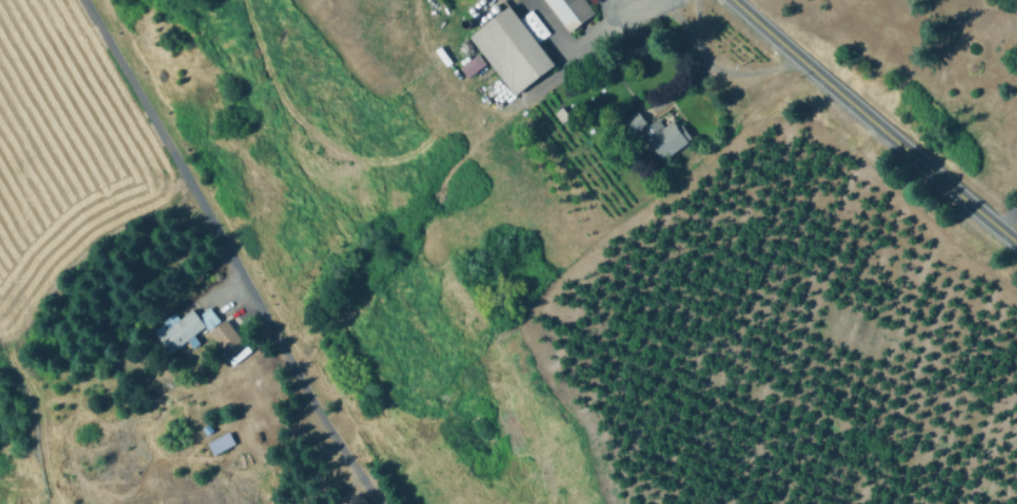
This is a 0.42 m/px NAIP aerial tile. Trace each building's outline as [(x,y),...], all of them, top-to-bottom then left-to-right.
[(568,32),(544,0),(585,0),(594,12),(568,32)] [(558,63),(517,96),(471,37),(512,4),(558,63)] [(459,65),(467,76),(486,63),(478,52),(459,65)] [(646,123),(634,131),(627,120),(639,112),(646,123)] [(659,119),(666,127),(674,120),(691,139),(669,158),(646,131),(659,119)] [(222,321),(210,328),(201,314),(213,307),(222,321)] [(194,310),(205,324),(171,351),(158,335),(171,324),(169,321),(177,315),(182,320),(194,310)] [(245,343),(232,354),(213,330),(227,320),(245,343)] [(236,443),(217,454),(212,444),(230,433),(236,443)]
